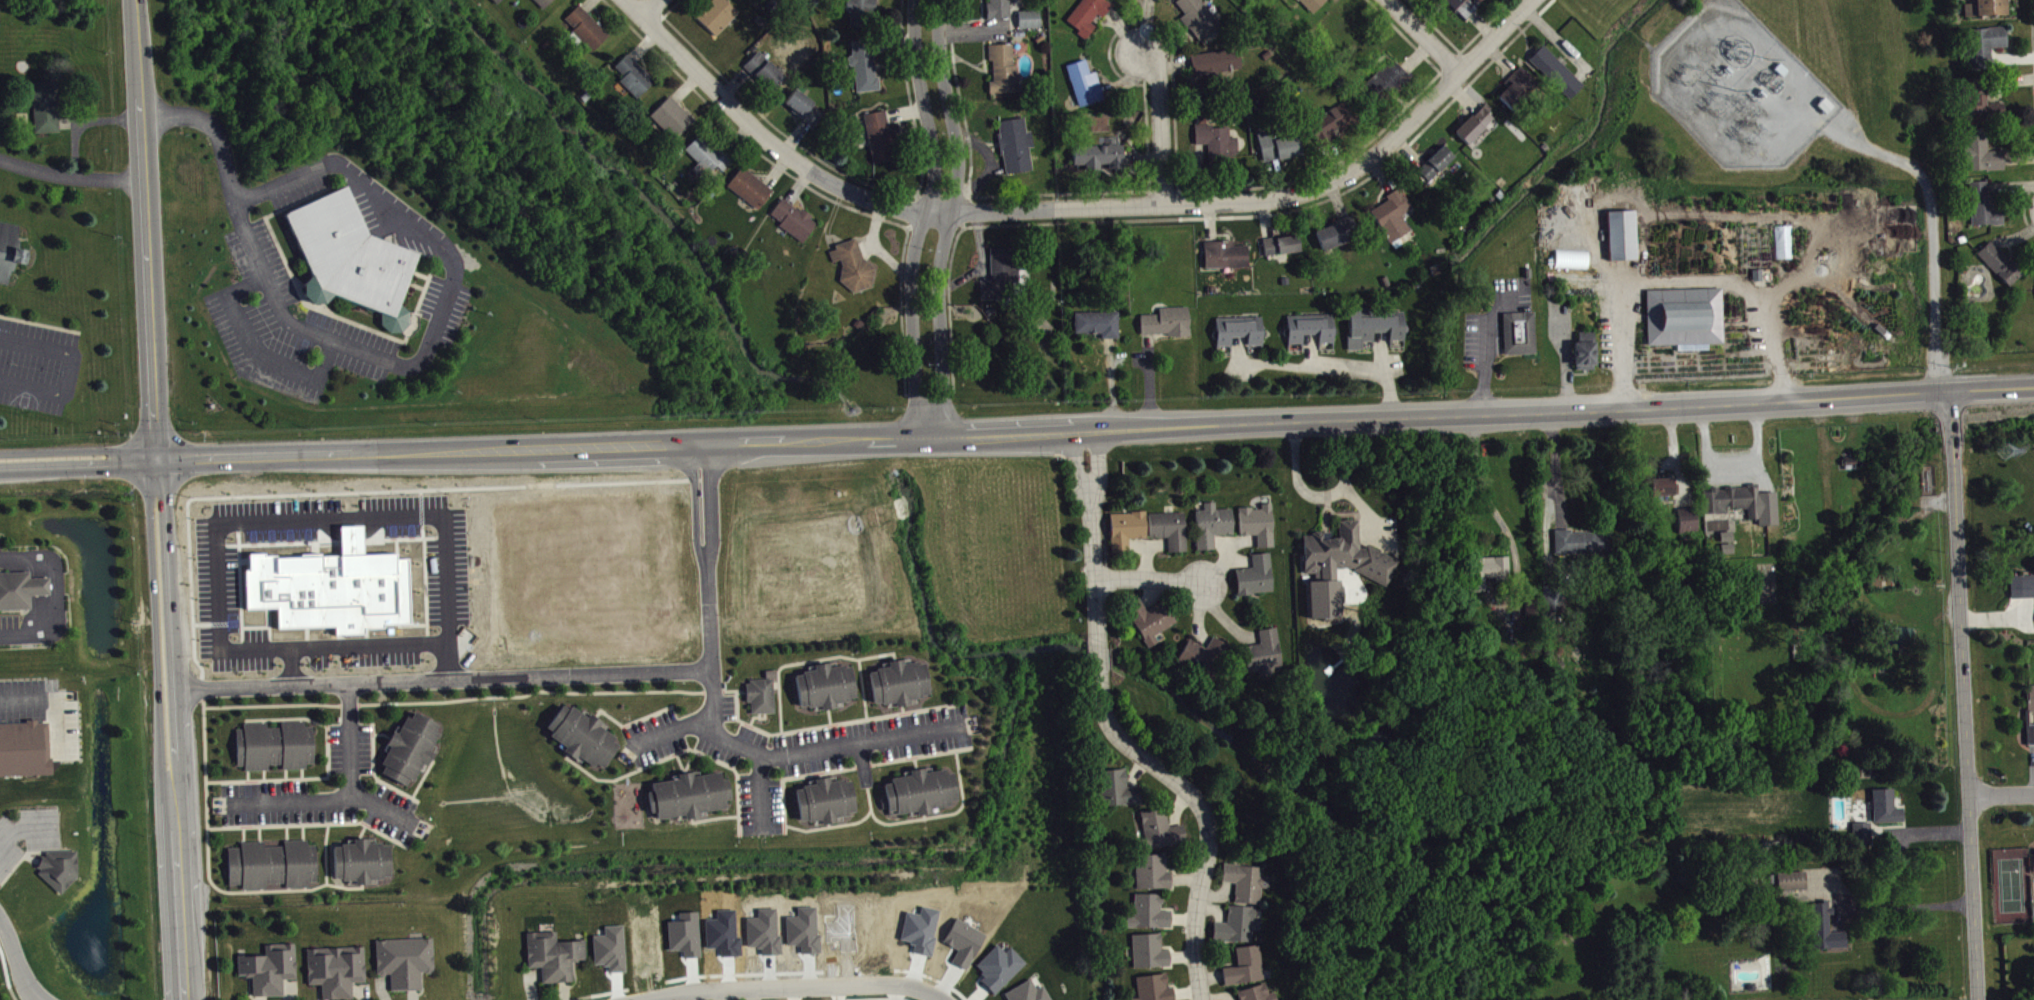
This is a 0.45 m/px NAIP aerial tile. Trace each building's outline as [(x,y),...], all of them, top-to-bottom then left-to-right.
[(559,0),(532,0),(546,14),(559,0)] [(723,0),(718,0),(698,22),(718,40),(741,17),(723,0)] [(850,31),(870,32),(870,17),(878,17),(878,0),(875,0),(850,0),(850,31)] [(1014,0),(990,0),(990,24),(1015,23),(1014,0)] [(1103,22),(1114,10),(1102,0),(1087,0),(1067,26),(1088,43),(1098,31),(1092,27),(1099,19),(1103,22)] [(1201,3),(1204,0),(1184,0),(1177,6),(1187,19),(1182,23),(1199,44),(1220,27),(1201,3)] [(1315,19),(1330,3),(1326,0),(1294,0),(1315,19)] [(1467,25),(1480,11),(1469,0),(1442,0),(1467,25)] [(2010,2),(2002,2),(2002,0),(1978,0),(1978,8),(1966,9),(1967,21),(2011,19),(2010,2)] [(565,26),(596,55),(612,39),(580,10),(565,26)] [(1021,33),(1042,32),(1041,15),(1020,16),(1021,33)] [(1971,33),(1972,74),(1992,74),(1991,52),(2009,52),(2008,32),(1971,33)] [(880,95),(876,45),(853,46),(854,60),(850,61),(851,72),(856,71),(858,96),(880,95)] [(1019,71),(1015,71),(1015,48),(991,49),(991,65),(995,64),(995,86),(991,86),(991,97),(1020,97),(1019,71)] [(1585,90),(1546,49),(1531,63),(1570,104),(1585,90)] [(1192,59),(1196,84),(1245,78),(1241,52),(1192,59)] [(745,70),(771,98),(787,82),(762,55),(745,70)] [(616,71),(626,81),(621,86),(639,103),(656,86),(630,58),(616,71)] [(1411,80),(1393,62),(1366,90),(1384,108),(1411,80)] [(1106,105),(1098,76),(1092,78),(1088,64),(1068,69),(1080,112),(1106,105)] [(1540,86),(1522,70),(1505,88),(1509,91),(1500,100),(1514,113),(1540,86)] [(32,81),(33,132),(58,131),(58,80),(32,81)] [(1969,120),(2006,119),(2005,107),(1986,108),(1985,86),(1968,87),(1969,120)] [(827,115),(797,94),(786,110),(816,131),(827,115)] [(696,124),(671,100),(650,123),(674,147),(696,124)] [(1356,127),(1347,108),(1308,128),(1317,147),(1356,127)] [(1496,123),(1484,110),(1457,136),(1469,149),(1496,123)] [(875,168),(901,164),(895,133),(891,134),(888,115),(866,118),(875,168)] [(1007,179),(1035,176),(1032,151),(1035,151),(1034,135),(1029,136),(1027,122),(1000,126),(1007,179)] [(1197,149),(1210,148),(1210,162),(1241,161),(1241,141),(1231,142),(1231,131),(1210,131),(1210,122),(1196,123),(1197,149)] [(2006,174),(2006,155),(1990,155),(1989,133),(1967,134),(1968,175),(2006,174)] [(1300,138),(1283,141),(1282,134),(1260,138),(1265,167),(1304,159),(1300,138)] [(700,167),(693,174),(704,185),(719,171),(724,177),(734,167),(705,136),(687,154),(700,167)] [(1125,149),(1076,151),(1076,174),(1103,174),(1103,173),(1125,172),(1125,149)] [(1419,174),(1431,186),(1457,161),(1446,149),(1419,174)] [(775,192),(742,172),(729,193),(762,213),(775,192)] [(284,213),(346,185),(368,233),(417,252),(395,316),(318,287),(284,213)] [(1973,230),(2003,229),(2002,199),(1990,199),(1990,185),(1971,186),(1973,230)] [(1415,213),(1402,191),(1387,201),(1390,205),(1372,216),(1392,248),(1413,235),(1403,220),(1415,213)] [(805,247),(819,226),(783,202),(772,219),(783,227),(780,231),(805,247)] [(1610,216),(1611,265),(1639,264),(1637,215),(1610,216)] [(5,283),(0,282),(0,221),(18,224),(5,283)] [(1323,254),(1362,243),(1356,222),(1317,233),(1323,254)] [(1266,259),(1302,257),(1301,241),(1265,243),(1266,259)] [(876,291),(862,243),(830,253),(834,267),(840,265),(850,299),(876,291)] [(1979,258),(2010,292),(2025,278),(1993,244),(1979,258)] [(1207,273),(1250,272),(1250,250),(1236,250),(1236,246),(1206,246),(1207,273)] [(1014,252),(992,253),(993,285),(981,285),(982,304),(1016,303),(1016,283),(1023,283),(1023,274),(1014,274),(1014,252)] [(1591,256),(1558,255),(1558,273),(1591,274),(1591,256)] [(1649,294),(1650,350),(1680,350),(1680,355),(1711,354),(1711,348),(1726,348),(1724,293),(1649,294)] [(1500,311),(1533,310),(1534,352),(1501,353),(1500,311)] [(1161,312),(1161,319),(1142,319),(1142,340),(1192,339),(1191,311),(1161,312)] [(1406,316),(1390,317),(1390,321),(1372,322),(1372,312),(1350,313),(1351,355),(1364,354),(1364,346),(1375,346),(1375,337),(1391,336),(1392,346),(1407,345),(1406,316)] [(1076,317),(1077,339),(1103,338),(1103,343),(1120,343),(1120,316),(1076,317)] [(1290,349),(1305,349),(1304,340),(1321,339),(1321,348),(1336,347),(1335,318),(1325,319),(1325,322),(1289,323),(1290,349)] [(1264,321),(1218,322),(1219,352),(1234,351),(1233,342),(1250,341),(1250,350),(1265,350),(1264,321)] [(1576,346),(1576,374),(1597,374),(1597,336),(1580,337),(1580,346),(1576,346)] [(1708,485),(1708,489),(1701,489),(1702,513),(1725,512),(1725,505),(1732,506),(1733,508),(1745,507),(1745,518),(1752,518),(1757,518),(1755,486),(1755,482),(1744,482),(1744,485),(1733,485),(1733,484),(1723,485),(1723,488),(1717,488),(1717,485),(1708,485)] [(1676,484),(1654,483),(1653,499),(1675,500),(1676,484)] [(1197,515),(1198,555),(1217,554),(1216,540),(1235,539),(1234,513),(1217,514),(1217,507),(1205,508),(1205,515),(1197,515)] [(1242,540),(1259,540),(1259,552),(1275,552),(1274,508),(1263,508),(1263,512),(1241,513),(1242,540)] [(1680,537),(1699,537),(1699,512),(1680,513),(1680,537)] [(1112,518),(1113,556),(1128,556),(1128,543),(1148,543),(1148,517),(1112,518)] [(1151,518),(1151,542),(1170,542),(1170,557),(1187,556),(1187,517),(1151,518)] [(244,551),(273,551),(273,556),(336,554),(336,523),(359,523),(360,552),(392,551),(392,556),(405,556),(406,624),(380,624),(380,626),(361,627),(361,633),(332,634),(332,627),(274,628),(274,607),(241,608),(240,569),(245,569),(244,551)] [(1388,591),(1400,565),(1372,551),(1361,552),(1361,524),(1341,525),(1341,542),(1333,543),(1333,536),(1315,537),(1313,540),(1305,540),(1306,578),(1313,578),(1311,586),(1312,623),(1343,622),(1342,609),(1344,606),(1343,587),(1337,584),(1337,573),(1351,573),(1388,591)] [(1557,534),(1557,559),(1614,559),(1614,537),(1573,537),(1573,534),(1557,534)] [(1239,599),(1274,598),(1272,558),(1254,558),(1254,573),(1238,573),(1239,599)] [(1488,596),(1488,584),(1511,583),(1511,561),(1474,563),(1475,597),(1488,596)] [(30,608),(0,609),(0,572),(28,571),(30,577),(40,577),(48,576),(49,593),(41,594),(30,594),(30,608)] [(2012,581),(2012,602),(2033,602),(2033,580),(2012,581)] [(1156,640),(1177,627),(1164,605),(1148,615),(1141,603),(1126,612),(1150,652),(1160,647),(1156,640)] [(1538,604),(1527,604),(1527,622),(1538,622),(1538,604)] [(1913,651),(1914,632),(1890,631),(1889,650),(1913,651)] [(1260,635),(1262,649),(1244,651),(1247,678),(1260,676),(1261,682),(1274,680),(1274,672),(1284,671),(1279,632),(1260,635)] [(1208,653),(1190,643),(1178,666),(1211,683),(1229,649),(1214,641),(1208,653)] [(894,705),(900,704),(908,703),(914,701),(914,697),(919,697),(919,694),(927,692),(921,662),(914,664),(914,661),(902,662),(901,658),(893,659),(886,661),(886,665),(874,668),(874,670),(867,671),(872,702),(879,701),(880,703),(893,701),(894,705)] [(827,661),(820,663),(812,664),(813,669),(801,671),(801,673),(793,675),(798,706),(806,704),(807,706),(813,706),(814,710),(827,707),(841,704),(840,701),(846,699),(845,698),(853,696),(848,666),(841,667),(841,664),(828,666),(827,661)] [(744,683),(744,691),(745,701),(749,701),(750,713),(760,712),(771,712),(770,677),(774,676),(774,669),(763,669),(764,678),(748,679),(748,682),(744,683)] [(545,726),(561,704),(567,708),(570,705),(585,716),(589,713),(594,717),(601,721),(598,725),(614,736),(611,740),(616,744),(600,765),(595,764),(591,766),(576,755),(574,758),(569,754),(562,749),(564,746),(548,735),(550,730),(545,726)] [(406,715),(397,733),(392,731),(389,737),(386,744),(389,746),(380,763),(384,765),(381,771),(405,784),(408,778),(412,780),(422,763),(426,766),(429,759),(433,752),(429,750),(437,733),(434,731),(438,724),(413,711),(410,718),(406,715)] [(50,772),(0,774),(0,723),(24,723),(24,720),(36,719),(36,722),(46,722),(46,753),(49,757),(50,759),(50,772)] [(234,729),(236,765),(244,765),(244,769),(248,769),(264,769),(267,769),(267,763),(281,764),(282,769),(286,769),(302,768),(305,768),(305,763),(313,762),(311,726),(305,726),(304,721),(300,721),(284,721),(280,722),(280,727),(267,727),(266,722),(263,722),(246,723),(242,723),(242,728),(234,729)] [(881,783),(886,809),(894,809),(895,813),(915,810),(916,814),(923,813),(929,812),(929,807),(948,804),(947,799),(955,798),(950,772),(944,772),(943,768),(924,771),(923,767),(915,768),(908,769),(909,774),(889,777),(890,782),(881,783)] [(645,791),(649,811),(654,810),(656,818),(683,815),(683,818),(691,816),(698,815),(698,811),(723,806),(722,799),(728,797),(724,777),(720,777),(718,770),(692,775),(692,770),(684,772),(676,773),(677,777),(649,782),(651,790),(645,791)] [(1144,809),(1143,791),(1128,791),(1128,774),(1101,775),(1103,811),(1144,809)] [(793,789),(800,821),(807,819),(808,821),(820,819),(821,823),(828,822),(834,820),(833,816),(846,814),(845,812),(853,810),(848,780),(841,781),(841,778),(829,780),(828,776),(819,777),(813,778),(814,783),(801,785),(801,788),(793,789)] [(1869,814),(1875,814),(1875,828),(1906,827),(1905,812),(1896,812),(1895,793),(1869,794),(1869,814)] [(1143,816),(1147,853),(1187,849),(1185,829),(1170,831),(1168,814),(1143,816)] [(1873,827),(1854,827),(1855,849),(1874,849),(1873,827)] [(333,846),(334,877),(341,877),(341,879),(355,879),(355,883),(363,883),(369,883),(369,878),(382,878),(382,875),(390,875),(389,844),(382,844),(380,842),(368,842),(368,838),(361,838),(353,838),(353,842),(341,843),(341,846),(333,846)] [(227,847),(228,884),(241,884),(241,889),(265,888),(265,883),(285,883),(285,887),(310,885),(310,880),(315,880),(315,855),(314,854),(314,844),(307,844),(307,839),(304,839),(287,840),(283,840),(283,845),(264,846),(263,840),(261,840),(244,841),(240,841),(240,847),(227,847)] [(36,872),(59,893),(76,876),(75,850),(44,851),(45,856),(40,855),(36,867),(40,869),(36,872)] [(1173,893),(1173,876),(1168,876),(1167,859),(1137,860),(1138,894),(1173,893)] [(1237,908),(1262,909),(1263,892),(1271,893),(1271,881),(1264,881),(1265,871),(1225,869),(1224,887),(1237,887),(1237,908)] [(1780,895),(1808,894),(1807,876),(1779,877),(1780,895)] [(1173,915),(1164,915),(1164,899),(1137,898),(1136,922),(1129,921),(1129,932),(1173,933),(1173,915)] [(1848,937),(1832,937),(1831,919),(1836,919),(1835,908),(1814,909),(1815,953),(1848,952),(1848,937)] [(1254,947),(1254,934),(1262,935),(1263,922),(1257,922),(1257,911),(1230,910),(1230,928),(1216,927),(1215,946),(1254,947)] [(540,982),(540,966),(526,967),(525,932),(555,930),(555,941),(583,939),(584,959),(576,959),(576,961),(570,961),(571,981),(540,982)] [(596,970),(610,969),(610,977),(626,977),(625,931),(607,931),(607,940),(595,941),(596,970)] [(374,939),(375,973),(377,973),(379,975),(384,975),(385,973),(389,973),(390,990),(420,989),(419,972),(423,972),(425,973),(429,972),(430,971),(433,971),(431,937),(374,939)] [(1135,973),(1172,972),(1172,954),(1164,955),(1163,938),(1134,939),(1135,973)] [(236,954),(237,973),(243,973),(244,976),(251,976),(252,995),(283,994),(281,978),(295,977),(293,943),(263,944),(264,954),(244,955),(244,954),(236,954)] [(306,949),(307,983),(320,983),(321,999),(351,998),(351,982),(364,981),(362,946),(306,949)] [(1007,958),(999,949),(977,970),(987,981),(982,986),(996,999),(1028,968),(1013,952),(1007,958)] [(1266,984),(1260,949),(1237,953),(1240,971),(1224,973),(1227,990),(1266,984)] [(1175,991),(1170,991),(1168,978),(1138,982),(1140,999),(1176,999),(1175,991)] [(1033,984),(1005,998),(1006,999),(1051,999),(1046,990),(1038,994),(1033,984)] [(1276,996),(1270,998),(1267,987),(1239,995),(1240,999),(1277,999),(1276,996)]
